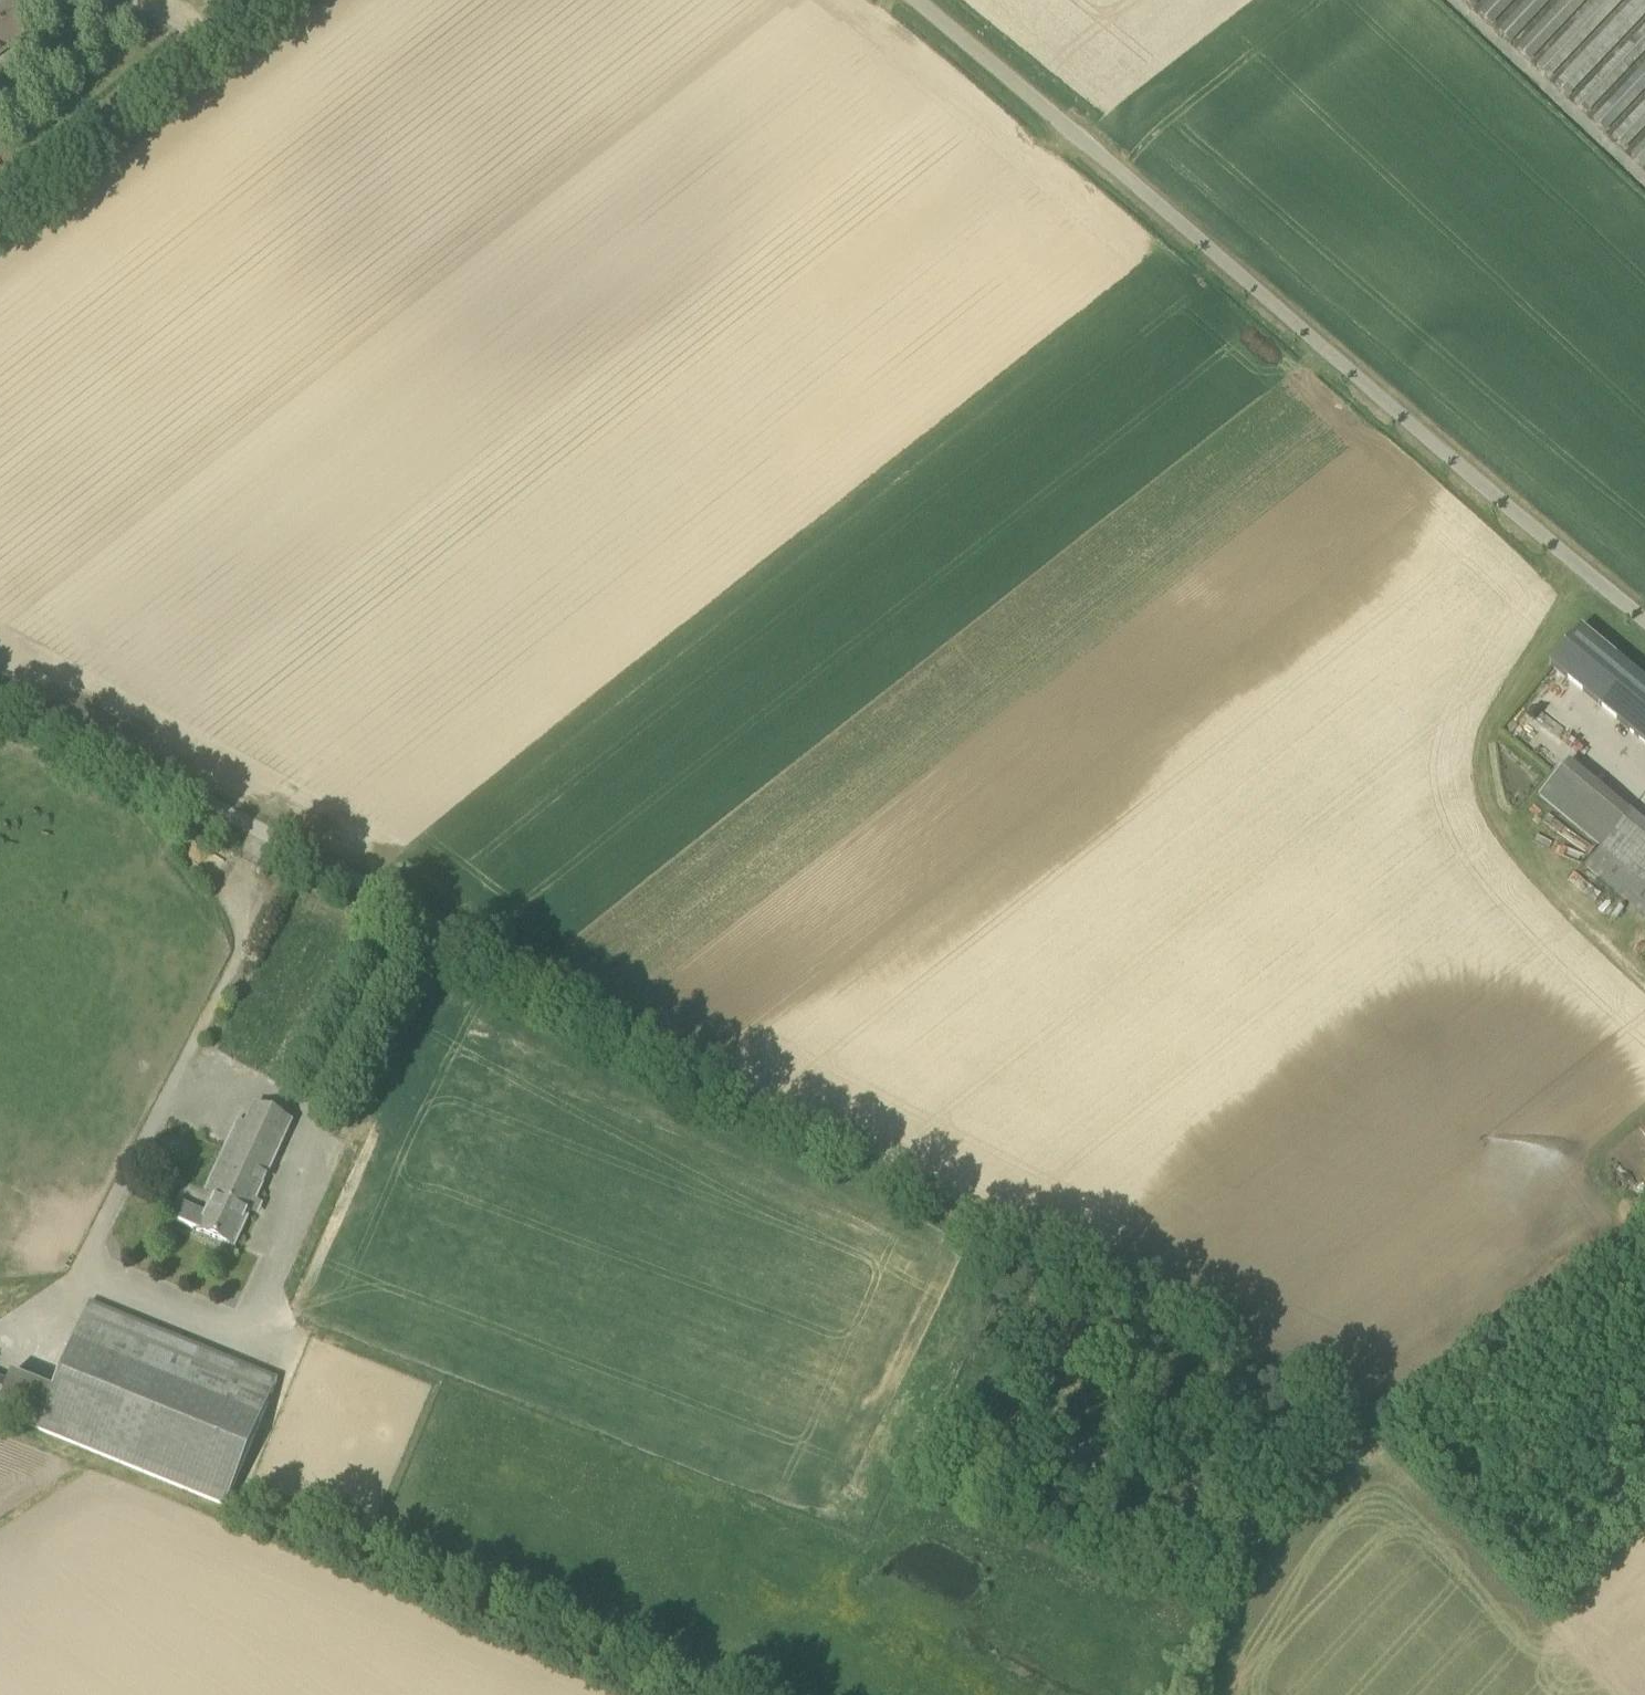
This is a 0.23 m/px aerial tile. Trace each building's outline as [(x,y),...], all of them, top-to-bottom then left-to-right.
[(1644,167),(1644,0),(1471,0),(1644,167)] [(1,55),(31,33),(9,2),(0,9),(0,54),(1,55)] [(1580,627),(1549,665),(1644,744),(1644,681),(1580,627)] [(1632,812),(1570,761),(1540,797),(1603,848),(1644,884),(1644,823),(1632,812)] [(175,1220),(235,1248),(293,1123),(260,1107),(208,1217),(182,1204),(175,1220)] [(279,1379),(213,1352),(91,1302),(39,1432),(227,1508),(279,1379)] [(9,1381),(0,1378),(0,1402),(9,1381)]
